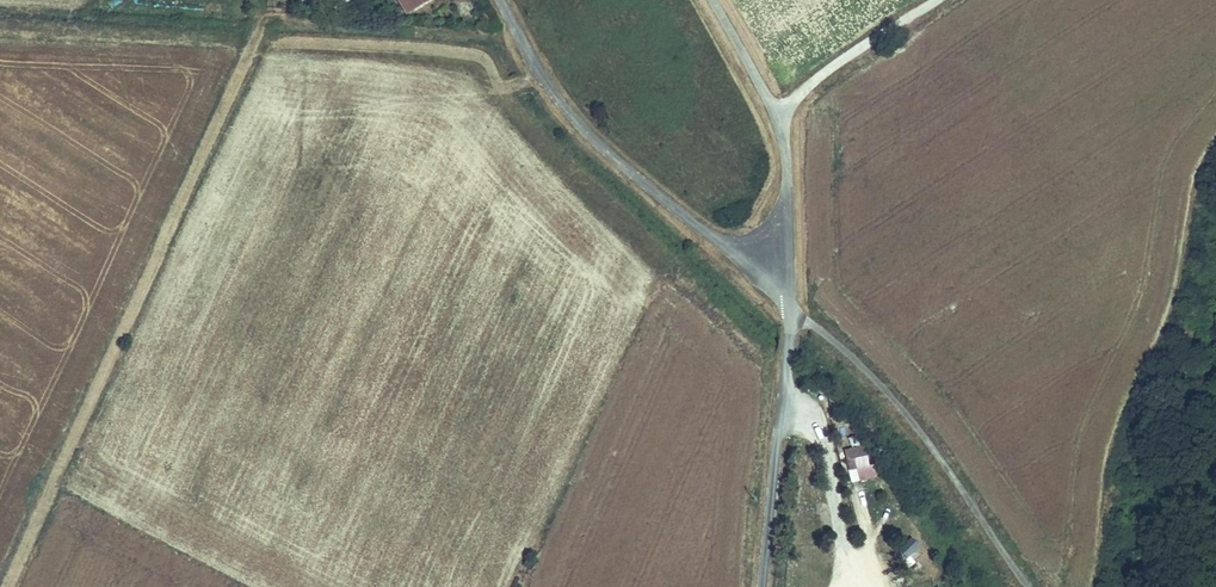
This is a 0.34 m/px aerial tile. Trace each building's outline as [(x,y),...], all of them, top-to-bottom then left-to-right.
[(426,0),(400,0),(407,11),(426,0)] [(873,477),(866,444),(844,449),(851,482),(873,477)]
